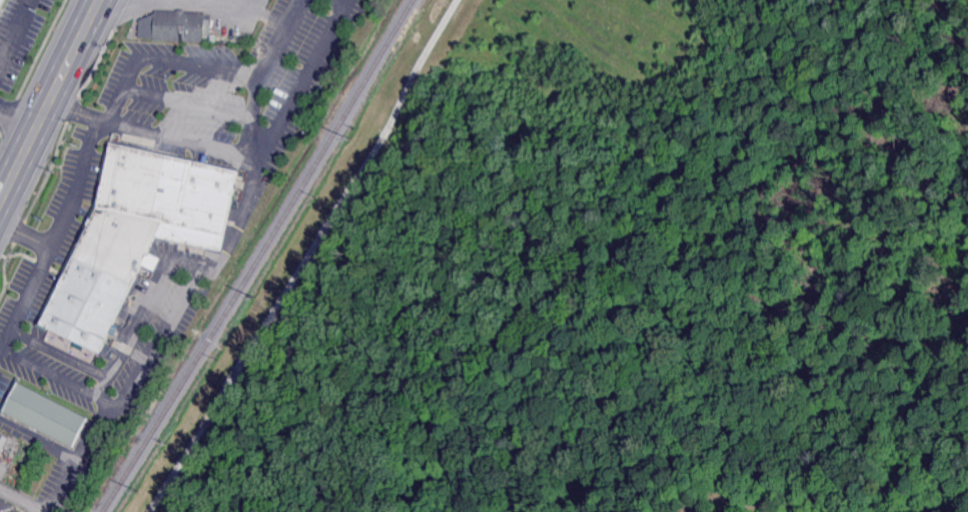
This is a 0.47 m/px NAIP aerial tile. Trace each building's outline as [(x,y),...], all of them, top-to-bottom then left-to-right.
[(185,14),(205,14),(204,21),(210,21),(209,37),(206,37),(205,42),(155,41),(156,12),(177,13),(177,10),(186,11),(185,14)] [(220,249),(205,246),(155,235),(146,252),(159,258),(154,270),(142,263),(98,352),(40,323),(97,207),(111,142),(238,170),(220,249)] [(74,447),(5,412),(20,382),(89,418),(74,447)] [(13,510),(17,511),(0,511),(0,498),(15,506),(13,510)]
